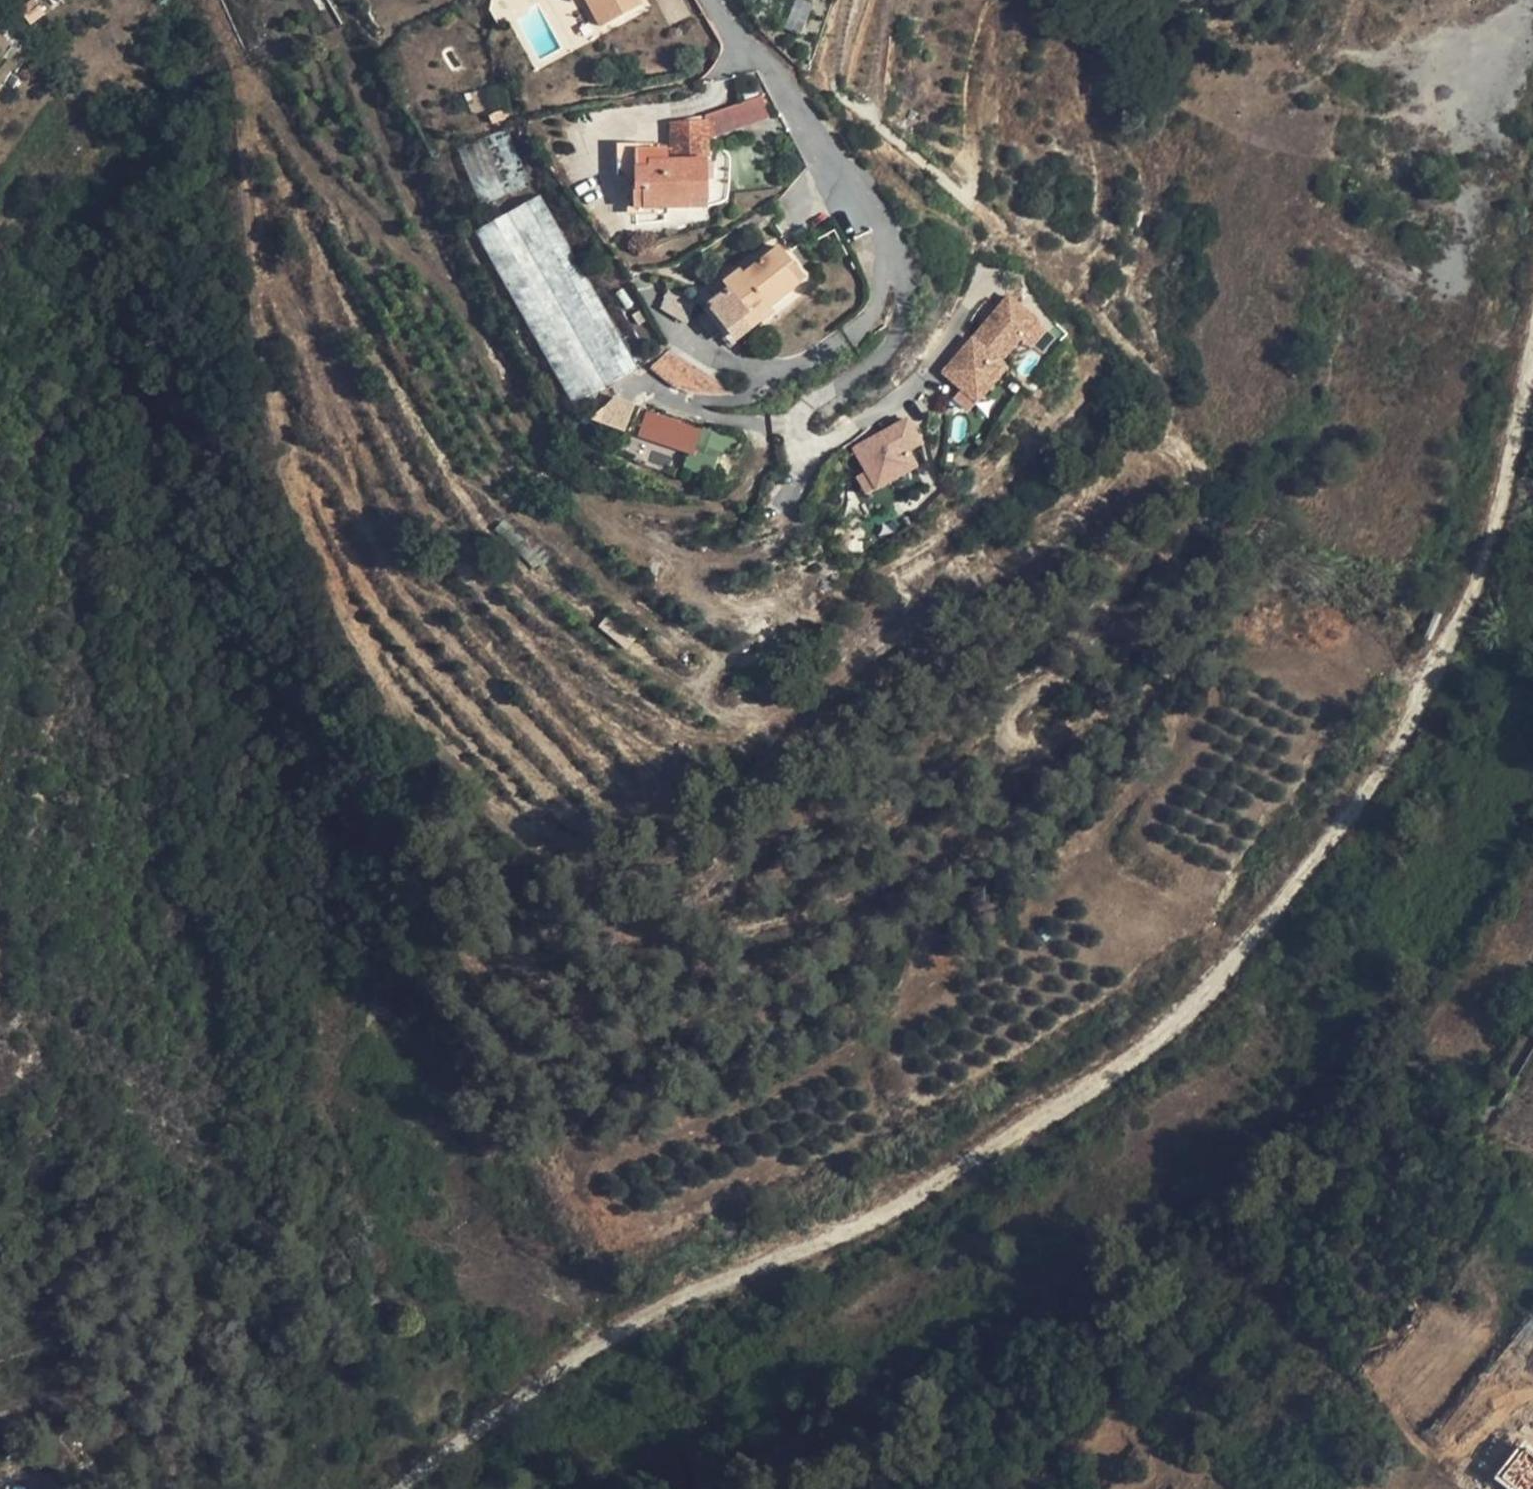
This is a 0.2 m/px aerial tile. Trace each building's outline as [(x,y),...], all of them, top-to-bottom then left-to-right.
[(35,0),(22,9),(32,24),(45,14),(35,0)] [(601,26),(642,5),(640,0),(587,0),(601,26)] [(672,121),(672,122),(673,156),(707,154),(707,138),(769,116),(762,95),(705,115),(672,121)] [(507,129),(458,150),(480,205),(530,185),(507,129)] [(660,143),(617,144),(617,178),(636,178),(637,189),(633,189),(633,208),(689,207),(689,200),(709,200),(708,160),(668,161),(668,149),(660,150),(660,143)] [(573,405),(638,368),(541,195),(475,232),(573,405)] [(730,288),(708,305),(725,328),(718,334),(729,348),(736,342),(733,337),(770,307),(799,284),(787,267),(792,263),(779,247),(742,277),(745,281),(732,291),(730,288)] [(792,263),(787,267),(799,284),(806,279),(792,263)] [(738,272),(725,282),(730,288),(732,291),(745,281),(742,277),(738,272)] [(974,412),(1012,363),(1006,359),(1027,332),(1040,341),(1053,325),(1007,290),(943,373),(961,386),(953,396),(974,412)] [(770,307),(733,337),(736,342),(774,312),(770,307)] [(601,421),(628,431),(639,402),(612,392),(601,421)] [(866,492),(929,468),(909,416),(854,437),(867,470),(859,473),(866,492)]
